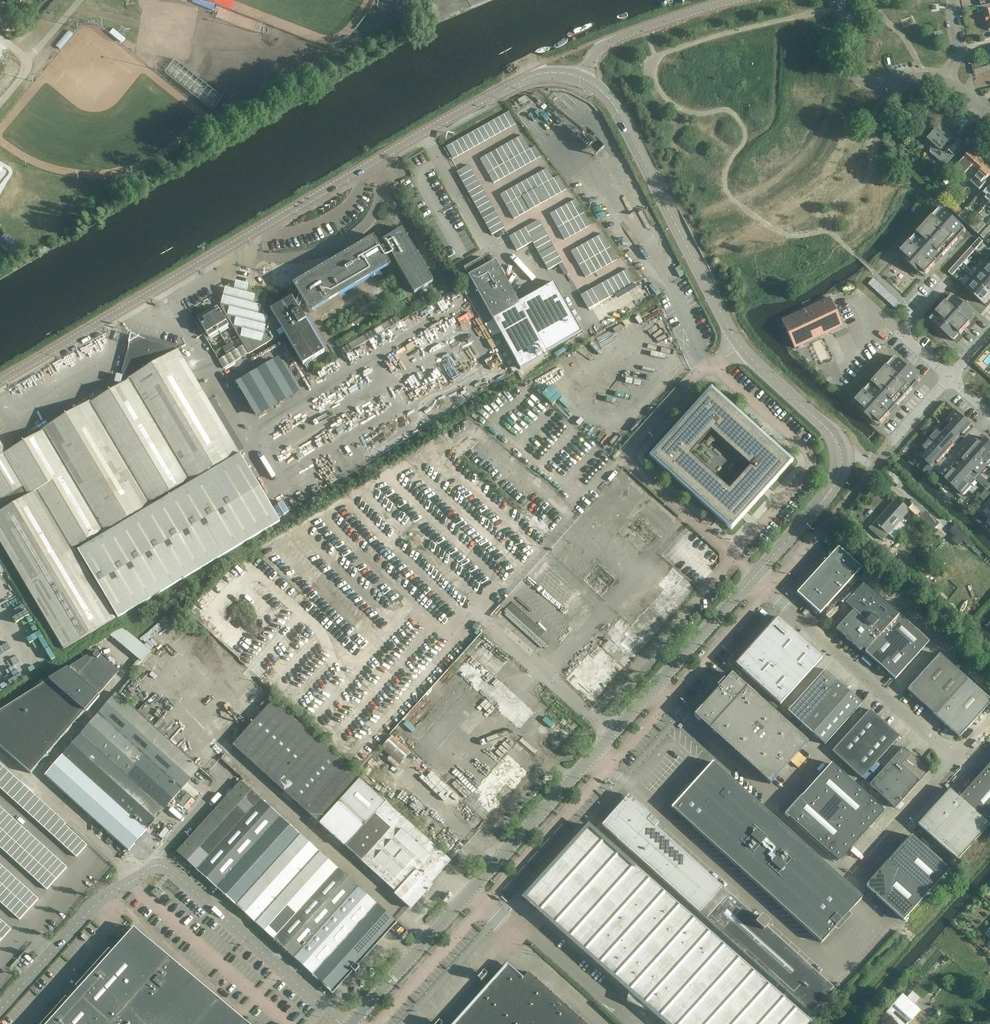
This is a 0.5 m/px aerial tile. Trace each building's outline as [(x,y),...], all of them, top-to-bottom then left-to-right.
[(621,61),(633,70),(633,74),(633,70),(634,69),(638,68),(634,69),(622,60),(622,59),(622,56),(622,60),(621,61),(617,62),(621,61)] [(638,94),(648,101),(647,101),(648,104),(648,101),(649,99),(652,98),(649,99),(648,99),(639,93),(639,92),(639,89),(638,89),(639,92),(638,94),(634,95),(638,94)] [(526,96),(523,97),(517,100),(520,105),(528,101),(526,96)] [(750,112),(764,119),(765,123),(764,119),(765,118),(768,116),(765,117),(765,118),(751,111),(751,110),(750,107),(751,111),(750,112),(747,114),(750,112)] [(509,112),(503,115),(510,127),(516,124),(509,112)] [(510,127),(503,115),(498,118),(505,130),(510,127)] [(505,130),(498,118),(493,121),(500,133),(505,130)] [(500,133),(493,121),(488,123),(495,136),(500,133)] [(652,127),(664,135),(664,136),(665,139),(664,136),(665,134),(669,133),(665,134),(652,126),(653,126),(653,125),(652,122),(652,125),(652,126),(651,127),(648,128),(651,127),(652,127)] [(723,127),(737,135),(736,135),(737,139),(737,135),(738,133),(741,132),(737,133),(724,126),(724,125),(724,122),(723,122),(724,125),(724,126),(723,127),(720,128),(720,129),(723,127)] [(495,136),(488,123),(483,126),(489,139),(495,136)] [(489,139),(483,126),(477,129),(484,142),(489,139)] [(955,139),(949,133),(941,126),(936,131),(930,153),(937,159),(945,166),(949,162),(954,156),(965,145),(957,137),(955,139)] [(484,142),(477,129),(472,132),(479,144),(484,142)] [(596,154),(604,147),(586,129),(579,136),(596,154)] [(682,136),(695,144),(695,145),(694,145),(695,148),(695,145),(696,143),(699,142),(696,143),(695,143),(683,134),(684,134),(683,134),(683,130),(683,134),(682,135),(682,136),(679,136),(679,137),(682,136)] [(479,144),(472,132),(467,135),(474,147),(479,144)] [(474,147),(467,135),(462,138),(468,150),(474,147)] [(530,149),(522,135),(517,138),(525,152),(530,149)] [(468,150),(462,138),(456,141),(463,153),(468,150)] [(525,152),(517,138),(511,141),(519,155),(525,152)] [(463,153),(456,141),(451,144),(458,156),(463,153)] [(519,155),(511,141),(506,144),(514,158),(519,155)] [(458,156),(451,144),(446,147),(453,159),(458,156)] [(514,158),(506,144),(501,147),(509,161),(514,158)] [(711,150),(711,149),(724,158),(723,159),(724,162),(724,159),(725,157),(728,156),(725,157),(724,157),(712,148),(713,148),(712,144),(712,148),(711,149),(708,150),(711,150)] [(535,146),(530,149),(536,160),(541,157),(535,146)] [(509,161),(501,147),(496,150),(504,164),(509,161)] [(536,160),(530,149),(525,152),(530,163),(536,160)] [(504,164),(496,150),(490,153),(498,167),(504,164)] [(972,151),(964,160),(963,159),(959,162),(960,164),(956,168),(953,166),(948,171),(952,175),(956,170),(963,176),(980,158),(972,151)] [(530,163),(525,152),(519,155),(525,165),(530,163)] [(498,167),(490,153),(485,156),(493,170),(498,167)] [(525,165),(519,155),(514,158),(520,168),(525,165)] [(493,170),(485,156),(480,159),(488,173),(493,170)] [(520,168),(514,158),(509,161),(515,171),(520,168)] [(980,158),(963,176),(964,177),(967,173),(974,179),(987,164),(980,158)] [(515,171),(509,161),(504,164),(509,174),(515,171)] [(509,174),(504,164),(498,167),(504,177),(509,174)] [(974,179),(971,182),(980,191),(987,182),(986,181),(989,176),(989,167),(987,164),(974,179)] [(459,177),(472,170),(469,165),(456,172),(459,177)] [(504,177),(498,167),(493,170),(499,180),(504,177)] [(738,173),(751,181),(752,185),(751,181),(752,179),(756,178),(752,179),(739,171),(739,167),(738,167),(739,171),(738,173),(734,174),(738,173)] [(547,168),(542,171),(548,182),(553,179),(547,168)] [(462,182),(475,175),(472,170),(459,177),(462,182)] [(499,180),(493,170),(488,173),(494,183),(499,180)] [(548,182),(542,171),(537,174),(543,184),(548,182)] [(543,184),(537,174),(532,177),(537,187),(543,184)] [(465,188),(478,181),(475,175),(462,182),(465,188)] [(558,176),(553,179),(561,193),(566,190),(558,176)] [(537,187),(532,177),(526,180),(532,190),(537,187)] [(553,179),(548,182),(556,196),(561,193),(553,179)] [(532,190),(526,180),(521,183),(527,193),(532,190)] [(468,193),(480,186),(478,181),(465,188),(468,193)] [(548,182),(543,185),(550,198),(556,196),(548,182)] [(527,193),(521,183),(516,186),(522,196),(527,193)] [(543,185),(537,187),(545,201),(550,198),(543,185)] [(987,205),(989,202),(989,185),(981,194),(986,198),(983,202),(987,205)] [(471,198),(483,191),(480,186),(468,193),(471,198)] [(522,196),(516,186),(511,189),(516,199),(522,196)] [(537,187),(532,190),(540,204),(545,201),(537,187)] [(516,199),(511,189),(505,192),(511,202),(516,199)] [(532,190),(527,193),(535,207),(540,204),(532,190)] [(474,203),(486,196),(483,191),(471,198),(474,203)] [(511,202),(505,192),(500,195),(506,205),(511,202)] [(527,193),(522,196),(529,210),(535,207),(527,193)] [(477,209),(489,202),(486,196),(474,203),(477,209)] [(522,196),(516,199),(524,213),(529,210),(522,196)] [(516,199),(511,202),(519,216),(524,213),(516,199)] [(576,199),(571,202),(579,216),(584,213),(576,199)] [(492,207),(489,202),(477,209),(480,214),(492,207)] [(511,202),(506,205),(514,219),(519,216),(511,202)] [(571,202),(566,205),(573,219),(579,216),(571,202)] [(566,205),(560,208),(568,222),(573,219),(566,205)] [(960,215),(963,212),(955,205),(952,208),(960,215)] [(483,219),(495,212),(492,207),(480,214),(483,219)] [(560,208),(555,211),(563,225),(568,222),(560,208)] [(943,256),(953,245),(958,239),(956,237),(962,231),(964,233),(966,230),(941,208),(939,210),(941,212),(935,218),(933,216),(917,233),(920,235),(912,244),(910,242),(901,252),(908,258),(906,260),(917,271),(919,268),(926,275),(935,264),(933,262),(940,254),(943,256)] [(555,211),(550,214),(557,228),(563,225),(555,211)] [(486,224),(498,217),(495,212),(483,219),(486,224)] [(584,213),(579,216),(585,228),(591,225),(584,213)] [(964,213),(960,217),(969,226),(973,221),(964,213)] [(579,216),(573,219),(580,231),(585,228),(579,216)] [(489,230),(501,223),(498,217),(486,224),(489,230)] [(573,219),(568,222),(575,234),(580,231),(573,219)] [(525,228),(528,233),(541,225),(538,220),(525,228)] [(973,221),(969,226),(977,233),(985,224),(980,220),(977,224),(973,221)] [(568,222),(563,225),(569,237),(575,234),(568,222)] [(504,228),(501,223),(489,230),(492,235),(504,228)] [(982,237),(989,228),(989,227),(987,224),(978,234),(982,237)] [(528,233),(530,238),(544,231),(541,225),(528,233)] [(563,225),(557,228),(564,240),(569,237),(563,225)] [(525,228),(519,231),(527,245),(532,242),(530,238),(528,233),(525,228)] [(292,284),(296,290),(294,292),(297,297),(299,295),(296,304),(292,297),(270,310),(274,316),(269,319),(248,284),(236,281),(234,287),(232,286),(231,289),(225,288),(220,306),(244,345),(218,360),(224,369),(284,333),(303,365),(324,352),(299,309),(302,301),(310,313),(391,265),(382,251),(387,248),(414,294),(433,282),(401,229),(382,240),(385,245),(381,248),(373,236),(292,284)] [(519,231),(514,234),(522,248),(527,245),(519,231)] [(532,242),(533,244),(547,236),(544,231),(530,238),(532,242)] [(514,234),(509,237),(517,251),(522,248),(514,234)] [(602,234),(597,237),(605,250),(610,247),(602,234)] [(533,244),(536,249),(550,241),(547,236),(533,244)] [(597,237),(592,239),(599,253),(605,250),(597,237)] [(979,238),(971,247),(975,250),(983,241),(979,238)] [(592,239),(586,242),(594,256),(599,253),(592,239)] [(536,249),(539,254),(553,246),(550,241),(536,249)] [(586,242),(581,245),(589,259),(594,256),(586,242)] [(581,245),(576,248),(584,262),(589,259),(581,245)] [(539,254),(542,259),(556,252),(553,246),(539,254)] [(610,247),(605,250),(611,263),(617,260),(610,247)] [(971,247),(964,255),(967,258),(975,250),(971,247)] [(576,248),(571,251),(578,265),(584,262),(576,248)] [(605,250),(599,253),(606,266),(611,263),(605,250)] [(542,259),(545,265),(559,257),(556,252),(542,259)] [(599,253),(594,256),(601,269),(606,266),(599,253)] [(964,255),(956,264),(960,267),(967,258),(964,255)] [(594,256),(589,259),(596,271),(601,269),(594,256)] [(545,265),(548,270),(562,262),(559,257),(545,265)] [(589,259),(584,262),(590,274),(596,271),(589,259)] [(521,369),(548,353),(547,351),(519,302),(496,260),(477,271),(472,263),(464,267),(521,369)] [(980,269),(989,279),(989,264),(986,260),(985,260),(987,261),(980,269)] [(584,262),(578,265),(585,277),(590,274),(584,262)] [(956,264),(948,272),(952,276),(960,267),(956,264)] [(628,269),(622,272),(630,286),(635,283),(628,269)] [(972,278),(989,294),(989,279),(980,269),(972,278)] [(622,272),(617,275),(625,289),(630,286),(622,272)] [(617,275),(612,278),(620,291),(625,289),(617,275)] [(612,278),(607,281),(614,294),(620,291),(612,278)] [(903,305),(874,278),(869,284),(898,311),(902,307),(903,305)] [(964,286),(984,304),(989,298),(989,294),(972,278),(964,286)] [(607,281),(601,283),(609,297),(614,294),(607,281)] [(555,282),(519,302),(547,351),(582,331),(555,282)] [(601,283),(596,286),(604,300),(609,297),(601,283)] [(596,286),(591,289),(598,303),(604,300),(596,286)] [(591,289),(585,292),(593,306),(598,303),(591,289)] [(585,292),(580,295),(588,309),(593,306),(585,292)] [(938,315),(932,322),(952,340),(958,333),(960,335),(970,323),(968,321),(974,314),(954,297),(949,304),(946,302),(936,313),(938,315)] [(829,298),(781,321),(794,348),(843,326),(829,298)] [(229,325),(224,317),(217,306),(207,312),(218,331),(229,325)] [(218,331),(207,312),(197,318),(208,337),(218,331)] [(627,317),(607,329),(611,336),(632,325),(627,317)] [(178,350),(176,347),(139,338),(138,341),(133,340),(131,345),(129,344),(121,373),(127,382),(92,402),(91,401),(40,431),(41,433),(6,453),(0,442),(0,541),(64,649),(116,619),(74,548),(100,533),(101,535),(152,504),(152,503),(186,482),(187,484),(239,453),(178,350)] [(225,353),(235,348),(231,342),(222,348),(225,353)] [(353,361),(361,356),(358,350),(350,355),(353,361)] [(256,416),(299,393),(280,356),(237,380),(256,416)] [(863,408),(860,410),(872,420),(874,418),(881,424),(890,414),(888,412),(895,404),(897,406),(913,389),(911,387),(916,380),(918,383),(921,380),(896,357),(893,360),(896,362),(890,368),(888,366),(872,383),(875,385),(867,393),(865,391),(856,401),(863,408)] [(711,391),(652,456),(731,527),(790,462),(711,391)] [(951,425),(947,429),(957,438),(961,433),(963,435),(972,426),(955,411),(947,420),(951,425)] [(937,429),(928,438),(946,454),(954,445),(953,443),(957,438),(947,429),(943,434),(937,429)] [(928,438),(920,447),(926,453),(921,459),(931,468),(936,462),(938,463),(946,454),(928,438)] [(987,439),(985,438),(981,443),(979,441),(971,451),(988,467),(989,465),(989,442),(987,439)] [(971,451),(962,460),(964,461),(960,466),(970,475),(974,471),(978,475),(987,466),(988,467),(971,451)] [(77,551),(117,618),(279,522),(240,455),(77,551)] [(976,481),(970,475),(960,466),(955,471),(954,469),(945,479),(963,495),(976,481)] [(981,497),(985,499),(989,493),(984,490),(981,497)] [(897,499),(876,523),(870,529),(884,541),(910,511),(897,499)] [(908,506),(920,517),(934,529),(939,524),(925,511),(926,511),(914,500),(908,506)] [(959,546),(969,536),(956,525),(951,530),(958,536),(954,541),(959,546)] [(849,540),(844,545),(850,550),(854,545),(849,540)] [(797,593),(804,600),(820,614),(861,568),(838,547),(797,593)] [(564,681),(592,706),(696,589),(672,568),(657,585),(662,590),(631,625),(622,618),(564,681)] [(853,610),(836,629),(844,636),(853,644),(860,651),(863,648),(866,651),(865,652),(895,680),(929,642),(899,615),(886,603),(874,617),(868,623),(853,610)] [(778,618),(735,665),(780,705),(822,658),(778,618)] [(142,662),(152,652),(122,625),(112,635),(142,662)] [(453,673),(484,700),(518,731),(535,713),(495,677),(512,660),(481,633),(464,652),(469,656),(453,673)] [(99,696),(119,672),(111,665),(95,652),(57,676),(0,711),(0,748),(30,774),(38,765),(99,696)] [(907,691),(929,711),(927,713),(935,720),(937,718),(959,738),(989,704),(989,701),(939,655),(907,691)] [(825,745),(862,704),(825,670),(788,712),(825,745)] [(717,687),(719,689),(694,716),(770,784),(808,743),(732,674),(726,681),(723,679),(717,687)] [(116,693),(98,714),(182,789),(200,769),(116,693)] [(265,710),(273,700),(268,696),(260,706),(265,710)] [(274,701),(233,745),(319,823),(360,778),(291,716),(274,701)] [(411,710),(391,732),(401,742),(403,740),(409,745),(411,744),(407,741),(417,730),(413,725),(420,717),(411,710)] [(900,737),(897,735),(870,711),(833,752),(862,779),(900,737)] [(182,789),(98,714),(80,734),(164,810),(182,789)] [(164,810),(80,734),(63,755),(146,830),(164,810)] [(400,764),(411,751),(392,734),(381,747),(400,764)] [(464,802),(485,820),(538,761),(517,742),(464,802)] [(876,794),(878,796),(879,797),(880,795),(896,809),(929,771),(903,748),(870,785),(877,792),(876,794)] [(146,830),(63,755),(45,775),(128,851),(146,830)] [(862,897),(713,763),(672,808),(821,943),(862,897)] [(959,798),(949,790),(918,825),(958,860),(989,826),(989,824),(989,764),(959,798)] [(838,862),(847,852),(883,811),(832,765),(786,815),(838,862)] [(9,772),(4,767),(0,771),(0,782),(9,772)] [(14,777),(9,772),(0,782),(0,788),(2,790),(14,777)] [(7,795),(19,781),(14,777),(2,790),(7,795)] [(12,799),(25,786),(19,781),(7,795),(12,799)] [(178,852),(197,870),(261,799),(241,782),(178,852)] [(18,804),(30,791),(25,786),(12,799),(18,804)] [(23,809),(35,795),(30,791),(18,804),(23,809)] [(28,813),(40,800),(35,795),(23,809),(28,813)] [(261,799),(197,870),(216,887),(280,817),(261,799)] [(33,818),(45,805),(40,800),(28,813),(33,818)] [(633,800),(625,800),(602,826),(810,1014),(833,988),(759,921),(759,913),(751,914),(655,828),(659,823),(651,816),(633,800)] [(450,860),(386,802),(371,818),(345,846),(396,892),(396,893),(410,906),(431,884),(430,883),(451,861),(450,860)] [(38,823),(50,809),(45,805),(33,818),(38,823)] [(44,828),(56,814),(50,809),(38,823),(44,828)] [(9,815),(4,811),(0,816),(0,825),(9,815)] [(49,832),(61,819),(56,814),(44,828),(49,832)] [(13,819),(9,815),(0,825),(0,829),(3,831),(13,819)] [(280,817),(216,887),(236,905),(300,834),(280,817)] [(358,818),(355,824),(362,828),(365,822),(358,818)] [(7,835),(18,823),(13,819),(3,831),(7,835)] [(54,837),(65,825),(66,823),(61,819),(49,832),(54,837)] [(11,839),(22,827),(18,823),(7,835),(11,839)] [(58,841),(69,829),(65,825),(54,837),(58,841)] [(16,843),(27,831),(22,827),(11,839),(16,843)] [(530,891),(529,891),(522,898),(526,903),(527,901),(666,1023),(811,1023),(588,827),(530,891)] [(63,845),(74,833),(69,829),(58,841),(63,845)] [(20,847),(31,835),(27,831),(16,843),(20,847)] [(67,849),(78,837),(74,833),(63,845),(67,849)] [(300,834),(236,905),(255,922),(319,852),(300,834)] [(11,839),(7,835),(0,843),(0,847),(2,849),(11,839)] [(25,851),(36,839),(31,835),(20,847),(25,851)] [(72,853),(82,841),(78,837),(67,849),(72,853)] [(949,870),(912,837),(889,862),(926,895),(949,870)] [(7,853),(16,843),(11,839),(2,849),(7,853)] [(29,855),(40,843),(36,839),(25,851),(29,855)] [(76,857),(87,845),(82,841),(72,853),(76,857)] [(11,857),(20,847),(16,843),(7,853),(11,857)] [(34,859),(45,847),(40,843),(29,855),(34,859)] [(15,861),(25,851),(20,847),(11,857),(15,861)] [(38,863),(49,851),(45,847),(34,859),(38,863)] [(20,865),(29,855),(25,851),(15,861),(20,865)] [(43,867),(53,855),(49,851),(38,863),(43,867)] [(319,852),(255,922),(274,940),(338,869),(319,852)] [(24,870),(34,859),(29,855),(20,865),(24,870)] [(47,871),(58,859),(53,855),(43,867),(47,871)] [(29,874),(38,863),(34,859),(24,870),(29,874)] [(52,875),(62,863),(58,859),(47,871),(52,875)] [(889,862),(881,871),(866,887),(904,920),(926,895),(889,862)] [(33,878),(43,867),(38,863),(29,874),(33,878)] [(67,867),(62,863),(52,875),(56,879),(67,867)] [(38,882),(47,871),(43,867),(33,878),(38,882)] [(338,869),(274,940),(293,957),(357,886),(338,869)] [(11,875),(7,871),(0,879),(0,883),(2,885),(11,875)] [(42,886),(52,875),(47,871),(38,882),(42,886)] [(7,889),(16,879),(11,875),(2,885),(7,889)] [(47,890),(56,879),(52,875),(42,886),(47,890)] [(11,893),(20,883),(16,879),(7,889),(11,893)] [(15,897),(25,887),(20,883),(11,893),(15,897)] [(357,886),(293,957),(313,975),(377,904),(357,886)] [(20,901),(29,891),(25,887),(15,897),(20,901)] [(7,889),(0,896),(0,903),(1,904),(11,893),(7,889)] [(24,905),(34,895),(29,891),(20,901),(24,905)] [(15,897),(11,893),(1,904),(6,908),(15,897)] [(38,899),(34,895),(24,905),(29,909),(38,899)] [(20,901),(15,897),(6,908),(10,912),(20,901)] [(24,905),(20,901),(10,912),(15,916),(24,905)] [(377,904),(313,975),(332,992),(396,922),(377,904)] [(29,909),(24,905),(15,916),(19,920),(29,909)] [(0,932),(0,938),(2,940),(11,929),(7,925),(0,932)] [(171,961),(134,928),(48,1023),(240,1023),(171,961)] [(528,973),(522,980),(507,967),(456,1023),(585,1023),(528,973)] [(487,984),(492,978),(484,970),(478,977),(487,984)] [(631,993),(627,998),(634,1005),(638,1001),(631,993)] [(920,1012),(902,995),(885,1013),(897,1023),(908,1023),(920,1012)]
